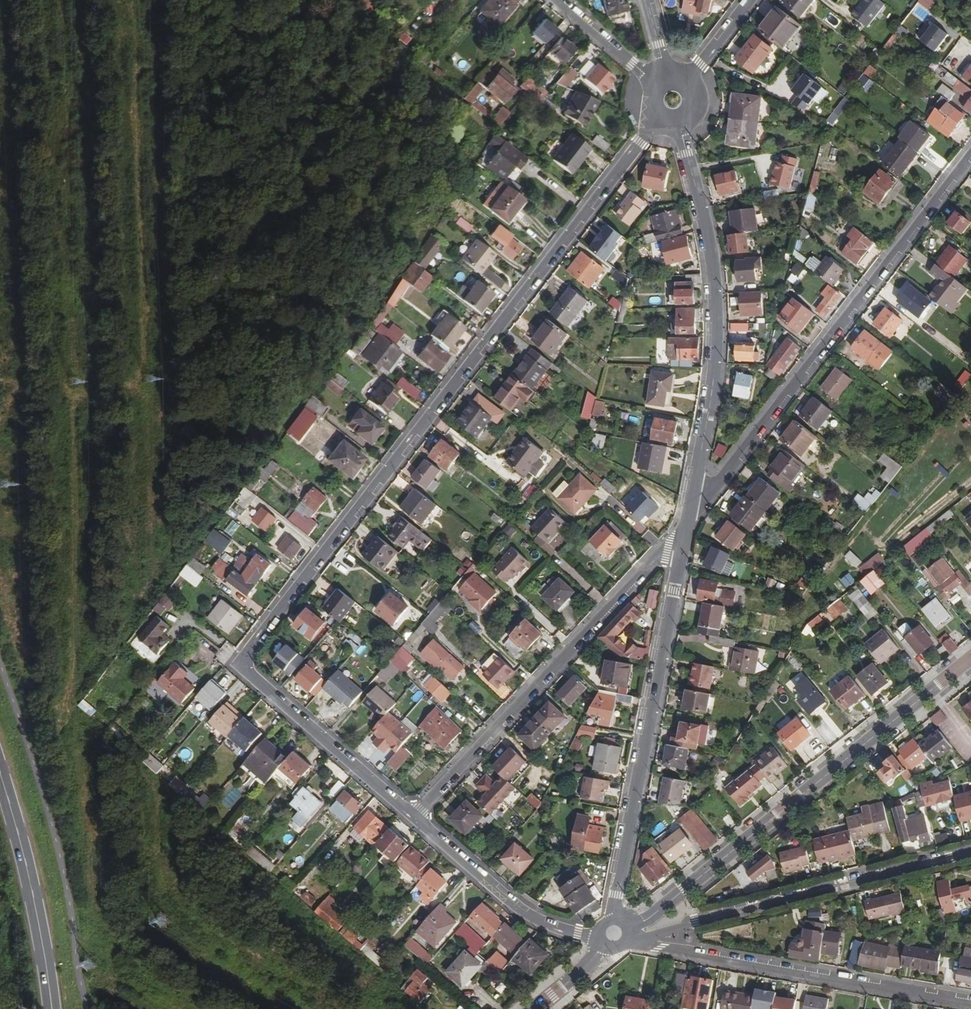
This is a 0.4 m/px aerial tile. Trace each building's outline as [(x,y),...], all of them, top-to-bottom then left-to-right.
[(509,0),(490,0),(480,11),(498,25),(515,5),(514,4),(509,0)] [(623,0),(603,0),(607,14),(613,20),(628,16),(623,0)] [(685,3),(701,7),(699,12),(707,14),(710,12),(713,0),(686,0),(685,3)] [(786,5),(801,17),(814,0),(790,0),(786,5)] [(885,4),(880,0),(864,0),(852,15),(868,27),(885,4)] [(919,2),(929,10),(932,4),(930,2),(927,0),(920,0),(919,2)] [(929,10),(919,2),(909,15),(896,32),(904,38),(917,21),(919,22),(929,10)] [(701,7),(685,3),(683,10),(698,14),(699,12),(701,7)] [(802,25),(778,8),(760,32),(783,49),(802,25)] [(545,43),(557,29),(545,19),(533,33),(545,43)] [(935,52),(949,35),(934,24),(921,41),(935,52)] [(816,48),(822,42),(809,33),(804,39),(816,48)] [(888,51),(898,36),(895,34),(884,48),(888,51)] [(561,37),(549,52),(563,64),(576,49),(561,37)] [(756,37),(747,48),(738,60),(755,73),(773,49),(756,37)] [(738,60),(747,48),(745,47),(735,60),(737,62),(738,60)] [(962,76),(970,83),(970,64),(962,76)] [(602,94),(615,79),(598,65),(585,79),(602,94)] [(872,78),(877,70),(871,65),(865,73),(872,78)] [(433,72),(440,78),(444,74),(437,67),(433,72)] [(569,67),(555,83),(566,87),(577,74),(569,67)] [(489,68),(477,81),(503,103),(514,90),(507,84),(496,74),(489,68)] [(496,74),(507,84),(512,78),(501,69),(496,74)] [(949,72),(944,79),(954,86),(959,79),(949,72)] [(805,74),(801,79),(802,82),(799,87),(797,85),(796,84),(791,91),(798,96),(792,105),(804,111),(822,87),(805,74)] [(520,86),(528,93),(540,102),(544,97),(547,93),(527,77),(520,86)] [(881,86),(874,80),(869,87),(876,93),(881,86)] [(959,80),(957,83),(959,85),(956,90),(967,98),(962,104),(965,106),(965,108),(970,113),(970,89),(959,80)] [(464,99),(469,102),(481,88),(476,84),(464,99)] [(945,87),(940,94),(943,96),(949,101),(955,94),(945,87)] [(588,120),(599,101),(576,92),(563,113),(580,124),(584,117),(588,120)] [(733,103),(731,120),(759,123),(762,98),(739,95),(738,104),(733,103)] [(949,101),(943,96),(934,107),(937,110),(928,122),(946,136),(950,130),(953,132),(955,134),(963,124),(961,122),(965,117),(948,104),(949,101)] [(846,97),(838,107),(842,111),(850,100),(846,97)] [(547,100),(543,104),(552,111),(556,107),(547,100)] [(472,105),(485,116),(489,112),(475,101),(472,105)] [(967,115),(949,101),(948,104),(965,117),(967,115)] [(498,127),(510,113),(503,106),(490,120),(498,127)] [(759,123),(731,120),(729,136),(733,136),(732,145),(756,148),(759,123)] [(900,138),(902,140),(916,151),(922,144),(924,146),(931,138),(911,123),(900,138)] [(495,133),(491,139),(498,144),(484,165),(503,179),(514,164),(518,166),(525,157),(495,133)] [(570,173),(590,148),(572,135),(552,160),(570,173)] [(592,141),(604,151),(610,145),(597,135),(592,141)] [(902,140),(883,164),(901,177),(919,153),(916,151),(902,140)] [(916,151),(919,153),(921,155),(926,148),(924,146),(922,144),(916,151)] [(790,189),(795,167),(796,167),(798,160),(784,156),(782,164),(778,163),(776,171),(775,176),(773,176),(771,184),(790,189)] [(664,191),(669,170),(649,166),(645,186),(664,191)] [(880,204),(896,182),(882,171),(865,192),(880,204)] [(814,172),(810,192),(814,195),(820,174),(814,172)] [(743,193),(740,173),(720,176),(722,196),(743,193)] [(524,199),(501,182),(483,205),(506,223),(513,214),(517,208),(524,199)] [(814,195),(810,192),(805,208),(812,212),(816,197),(814,195)] [(640,209),(645,202),(632,193),(627,200),(628,202),(617,216),(629,225),(642,210),(640,209)] [(526,201),(524,199),(517,208),(520,210),(526,201)] [(732,212),(735,235),(759,232),(755,209),(732,212)] [(676,237),(683,235),(677,210),(659,214),(653,221),(656,232),(645,235),(647,245),(668,239),(676,237)] [(966,211),(962,216),(958,213),(948,226),(952,229),(953,227),(962,234),(970,224),(970,225),(970,215),(966,211)] [(513,214),(506,223),(509,225),(516,216),(513,214)] [(455,224),(468,234),(473,227),(460,217),(455,224)] [(512,235),(498,225),(490,235),(499,242),(503,245),(500,249),(499,250),(511,259),(520,247),(509,238),(512,235)] [(622,235),(608,226),(603,233),(602,232),(594,241),(596,242),(590,249),(605,261),(618,244),(616,243),(622,235)] [(874,243),(856,228),(849,236),(854,240),(844,254),(858,264),(874,243)] [(733,237),(733,242),(734,245),(734,254),(752,252),(750,235),(733,237)] [(430,236),(423,248),(425,250),(415,264),(419,267),(423,262),(428,266),(439,251),(434,247),(438,242),(430,236)] [(854,240),(849,236),(839,250),(844,254),(854,240)] [(676,240),(676,237),(668,239),(669,242),(664,243),(666,249),(663,250),(664,255),(667,254),(670,264),(691,259),(686,237),(676,240)] [(476,240),(461,259),(480,274),(499,288),(504,281),(485,267),(495,254),(476,240)] [(936,264),(936,265),(953,278),(967,259),(950,246),(936,264)] [(583,253),(568,272),(589,289),(604,270),(583,253)] [(814,259),(807,266),(832,285),(838,278),(836,276),(842,269),(828,258),(822,265),(814,259)] [(758,282),(757,259),(749,260),(749,262),(740,263),(740,283),(758,282)] [(432,277),(427,273),(419,267),(415,264),(412,262),(401,279),(408,284),(419,293),(432,277)] [(935,290),(930,297),(945,309),(950,302),(953,304),(965,287),(953,278),(936,265),(930,272),(944,282),(937,292),(935,290)] [(787,282),(790,269),(778,266),(774,279),(787,282)] [(629,279),(617,270),(612,276),(626,288),(629,279)] [(702,283),(701,274),(687,275),(687,284),(677,285),(677,297),(674,297),(674,306),(694,305),(694,295),(698,294),(698,290),(694,290),(693,283),(702,283)] [(401,279),(386,301),(392,306),(393,307),(408,284),(401,279)] [(454,294),(478,313),(494,293),(478,280),(468,292),(461,286),(454,294)] [(825,316),(841,296),(828,286),(822,294),(826,298),(817,310),(825,316)] [(918,317),(930,302),(910,286),(898,301),(918,317)] [(568,327),(588,302),(571,288),(551,314),(568,327)] [(761,292),(741,293),(742,316),(762,316),(761,292)] [(631,297),(624,295),(622,305),(620,312),(627,311),(631,297)] [(613,299),(609,304),(620,312),(622,305),(613,299)] [(811,311),(794,299),(780,318),(801,335),(811,322),(806,318),(811,311)] [(388,331),(378,324),(392,306),(386,301),(368,325),(374,330),(375,331),(378,333),(393,345),(404,332),(393,324),(388,331)] [(945,309),(950,313),(955,306),(953,304),(950,302),(945,309)] [(890,337),(904,319),(897,313),(894,315),(886,309),(874,324),(890,337)] [(624,324),(627,311),(620,312),(617,324),(624,324)] [(696,323),(703,323),(703,312),(679,311),(679,316),(675,316),(675,335),(696,336),(696,323)] [(811,322),(816,315),(811,311),(806,318),(811,322)] [(447,314),(430,335),(433,338),(448,348),(464,327),(447,314)] [(472,328),(480,318),(475,314),(467,324),(472,328)] [(568,335),(549,320),(534,340),(552,355),(568,335)] [(754,321),(754,330),(767,330),(767,321),(754,321)] [(368,325),(350,350),(357,355),(375,331),(374,330),(368,325)] [(865,330),(858,340),(860,341),(854,349),(879,368),(892,352),(865,330)] [(387,370),(401,352),(378,335),(362,356),(378,368),(381,365),(387,370)] [(430,342),(418,357),(437,372),(448,356),(444,353),(448,349),(448,348),(433,338),(430,342)] [(671,345),(671,360),(694,360),(698,361),(698,340),(681,340),(681,338),(657,338),(657,341),(668,341),(669,345),(671,345)] [(780,375),(800,348),(788,339),(768,366),(780,375)] [(755,352),(756,345),(738,344),(737,359),(760,360),(760,352),(755,352)] [(519,368),(513,375),(532,389),(548,370),(552,364),(534,349),(523,363),(525,365),(521,370),(519,368)] [(404,355),(401,352),(387,370),(391,372),(404,355)] [(384,373),(387,370),(381,365),(378,368),(384,373)] [(950,389),(957,394),(970,375),(970,367),(969,365),(950,389)] [(777,383),(781,377),(770,369),(766,374),(777,383)] [(331,370),(326,376),(329,379),(334,372),(331,370)] [(832,404),(850,380),(836,370),(818,394),(832,404)] [(329,379),(342,389),(348,382),(334,372),(329,379)] [(669,408),(674,377),(653,373),(648,405),(669,408)] [(748,399),(753,377),(736,373),(734,379),(738,380),(734,396),(748,399)] [(532,389),(513,375),(495,399),(511,411),(521,398),(526,402),(534,391),(532,389)] [(396,385),(415,399),(421,392),(402,377),(396,385)] [(338,396),(342,389),(329,379),(324,385),(338,396)] [(396,392),(397,389),(389,383),(387,386),(382,382),(368,400),(384,413),(398,394),(396,392)] [(593,394),(598,387),(591,382),(586,388),(593,394)] [(947,402),(953,394),(940,384),(934,393),(947,402)] [(592,419),(597,398),(590,393),(584,417),(592,419)] [(498,423),(504,414),(480,395),(460,421),(471,428),(469,430),(477,436),(491,418),(498,423)] [(312,397),(305,405),(307,406),(318,415),(321,417),(327,409),(312,397)] [(832,411),(815,398),(813,400),(811,403),(801,416),(818,429),(832,411)] [(318,415),(307,406),(286,433),(289,435),(308,411),(316,417),(318,415)] [(744,420),(749,411),(742,407),(737,416),(744,420)] [(369,444),(382,428),(356,409),(346,422),(347,426),(355,433),(369,444)] [(308,411),(289,435),(297,442),(316,417),(308,411)] [(674,443),(678,423),(657,419),(654,440),(674,443)] [(816,437),(797,422),(782,440),(802,456),(816,437)] [(595,436),(593,447),(592,452),(596,454),(602,454),(606,439),(595,436)] [(526,437),(517,448),(520,450),(510,464),(525,476),(544,451),(526,437)] [(448,470),(460,454),(441,439),(430,453),(432,455),(431,457),(448,470)] [(327,459),(350,477),(357,466),(364,458),(342,441),(327,459)] [(593,447),(581,441),(578,444),(592,452),(593,447)] [(666,447),(645,443),(641,465),(663,469),(666,447)] [(723,458),(727,448),(720,445),(716,455),(723,458)] [(520,450),(517,448),(507,462),(510,464),(520,450)] [(772,471),(768,476),(784,488),(788,483),(794,487),(804,474),(801,471),(805,466),(785,451),(770,469),(772,471)] [(883,478),(890,483),(902,467),(886,455),(880,461),(890,469),(883,478)] [(441,471),(427,460),(412,479),(431,493),(438,484),(434,480),(441,471)] [(273,461),(262,476),(268,481),(280,466),(273,461)] [(357,466),(350,477),(353,479),(361,468),(357,466)] [(257,472),(246,486),(251,491),(262,476),(257,472)] [(594,472),(590,475),(601,485),(603,481),(594,472)] [(576,514),(598,491),(581,475),(572,485),(568,481),(555,495),(576,514)] [(762,479),(748,498),(766,512),(780,493),(762,479)] [(603,481),(601,485),(610,494),(615,489),(606,480),(603,481)] [(652,493),(655,485),(645,480),(641,487),(652,493)] [(251,491),(246,486),(236,500),(248,509),(257,496),(251,491)] [(531,487),(524,496),(530,500),(537,492),(531,487)] [(285,517),(309,536),(318,524),(311,519),(326,499),(313,488),(303,501),(311,507),(304,518),(295,511),(294,511),(291,509),(285,517)] [(437,506),(415,489),(401,508),(423,525),(437,506)] [(641,522),(646,516),(649,518),(659,507),(643,492),(627,509),(641,522)] [(856,505),(866,514),(881,494),(878,492),(874,497),(872,495),(866,502),(861,498),(856,505)] [(530,500),(524,496),(519,500),(525,505),(530,500)] [(748,498),(747,497),(733,515),(752,530),(756,524),(761,519),(766,523),(771,515),(766,512),(748,498)] [(266,530),(276,517),(264,508),(254,520),(266,530)] [(557,530),(565,521),(552,509),(533,529),(545,540),(556,529),(557,530)] [(943,524),(954,515),(949,510),(939,519),(943,524)] [(432,540),(404,518),(389,537),(405,549),(410,541),(413,539),(426,549),(432,540)] [(761,519),(756,524),(761,529),(766,523),(761,519)] [(930,534),(943,524),(939,519),(926,529),(930,534)] [(746,534),(730,521),(718,538),(734,550),(746,534)] [(515,528),(510,523),(506,528),(511,532),(515,528)] [(611,524),(607,528),(623,543),(627,539),(611,524)] [(623,543),(607,528),(593,542),(597,547),(595,548),(600,553),(603,551),(610,558),(623,543)] [(926,529),(916,537),(921,543),(930,534),(926,529)] [(207,542),(223,554),(232,542),(215,530),(207,542)] [(648,530),(643,536),(653,545),(658,539),(648,530)] [(930,534),(921,543),(923,545),(933,537),(930,534)] [(292,559),(301,547),(288,537),(278,549),(292,559)] [(397,552),(378,537),(369,548),(371,550),(365,557),(383,571),(397,552)] [(413,539),(410,541),(424,551),(426,549),(413,539)] [(371,550),(369,548),(363,556),(365,557),(371,550)] [(513,578),(520,571),(524,566),(528,561),(514,548),(493,570),(506,582),(511,577),(513,578)] [(731,555),(715,548),(706,567),(722,574),(723,574),(730,577),(735,565),(728,562),(731,555)] [(851,550),(845,557),(857,568),(863,562),(851,550)] [(235,567),(233,566),(232,567),(220,558),(213,568),(217,571),(216,573),(227,582),(229,580),(247,595),(270,565),(258,555),(249,566),(245,562),(248,557),(242,552),(240,555),(241,556),(239,558),(241,560),(235,567)] [(866,577),(879,567),(886,562),(879,554),(860,570),(866,577)] [(337,557),(332,566),(342,571),(347,562),(337,557)] [(194,558),(188,565),(200,574),(206,567),(194,558)] [(239,558),(233,566),(235,567),(241,560),(239,558)] [(970,596),(970,585),(968,582),(960,571),(955,575),(942,560),(929,571),(941,586),(936,589),(944,599),(948,595),(960,585),(970,596)] [(880,568),(883,572),(892,565),(889,561),(880,568)] [(200,574),(188,565),(181,574),(197,587),(204,578),(200,574)] [(874,572),(862,582),(871,593),(883,583),(874,572)] [(475,574),(460,590),(471,599),(469,601),(480,611),(497,593),(475,574)] [(326,598),(321,604),(324,607),(337,590),(324,579),(316,589),(326,598)] [(558,610),(575,592),(561,579),(544,598),(558,610)] [(718,589),(719,583),(703,580),(698,601),(732,607),(735,593),(718,589)] [(649,589),(647,608),(658,609),(660,590),(649,589)] [(324,609),(339,621),(340,622),(356,602),(339,590),(324,609)] [(167,609),(174,600),(164,592),(156,601),(163,607),(167,609)] [(395,625),(408,607),(392,594),(378,611),(395,625)] [(802,597),(792,595),(791,601),(789,601),(787,611),(791,612),(802,597)] [(866,614),(873,608),(864,596),(855,603),(862,612),(864,611),(866,614)] [(636,597),(598,637),(608,645),(607,646),(617,655),(640,660),(649,661),(649,655),(645,655),(632,643),(628,647),(617,637),(632,620),(636,622),(642,615),(634,607),(640,601),(636,597)] [(949,616),(937,599),(923,610),(935,626),(949,616)] [(229,634),(243,616),(223,600),(209,618),(229,634)] [(832,605),(841,614),(846,610),(838,600),(832,605)] [(163,607),(156,601),(151,609),(158,614),(163,607)] [(705,603),(700,634),(711,636),(719,638),(725,607),(705,603)] [(832,605),(826,610),(834,619),(841,614),(832,605)] [(312,639),(325,623),(308,609),(295,626),(312,639)] [(136,637),(156,654),(165,644),(158,637),(167,626),(155,615),(136,637)] [(818,631),(824,634),(830,623),(814,615),(805,634),(815,639),(818,631)] [(527,649),(541,634),(527,621),(504,644),(517,657),(524,650),(518,645),(520,642),(527,649)] [(920,655),(933,644),(920,628),(914,633),(907,624),(899,630),(909,643),(905,646),(914,658),(919,654),(920,655)] [(426,629),(421,625),(407,642),(402,647),(410,654),(415,649),(411,646),(426,629)] [(651,647),(654,632),(647,631),(645,646),(651,647)] [(866,645),(881,664),(898,649),(884,631),(866,645)] [(719,638),(711,636),(710,643),(731,647),(732,643),(733,640),(719,638)] [(958,649),(958,648),(950,639),(944,644),(951,653),(952,654),(958,649)] [(463,668),(434,641),(422,654),(433,664),(439,667),(453,680),(463,668)] [(288,645),(275,660),(286,670),(285,672),(290,677),(305,659),(288,645)] [(410,654),(402,647),(390,661),(398,669),(402,672),(406,667),(404,664),(412,656),(410,654)] [(734,647),(730,670),(755,675),(759,652),(750,650),(734,647)] [(354,652),(344,664),(360,678),(370,666),(354,652)] [(515,671),(496,653),(483,667),(486,670),(487,670),(489,672),(485,676),(498,688),(509,677),(510,677),(515,671)] [(296,680),(312,693),(324,679),(315,672),(319,667),(312,661),(296,680)] [(398,669),(390,661),(378,675),(386,683),(398,669)] [(603,685),(628,690),(632,673),(630,672),(632,665),(609,661),(607,669),(602,668),(600,676),(605,676),(603,685)] [(183,680),(189,674),(176,663),(158,683),(182,705),(195,690),(183,680)] [(715,667),(695,663),(691,685),(696,687),(705,688),(711,689),(715,667)] [(858,677),(873,695),(879,690),(888,684),(873,665),(858,677)] [(324,688),(343,704),(344,703),(350,708),(363,693),(338,671),(324,688)] [(570,706),(587,688),(575,677),(559,694),(570,706)] [(866,696),(850,677),(832,692),(847,710),(866,696)] [(440,702),(450,691),(436,678),(426,688),(433,695),(436,698),(440,702)] [(800,701),(808,711),(811,714),(817,709),(825,702),(814,689),(807,680),(805,682),(797,688),(804,697),(800,701)] [(197,698),(212,711),(226,695),(210,682),(197,698)] [(377,714),(383,719),(389,713),(396,704),(376,687),(363,702),(374,711),(377,714)] [(600,690),(588,714),(596,716),(596,719),(600,719),(600,724),(611,726),(616,699),(620,699),(619,702),(633,704),(634,697),(600,690)] [(695,691),(689,690),(685,709),(707,713),(710,695),(704,693),(695,691)] [(96,711),(84,700),(82,702),(79,706),(91,716),(96,711)] [(228,703),(225,706),(243,722),(246,719),(228,703)] [(550,704),(535,720),(550,734),(565,718),(550,704)] [(211,722),(229,738),(230,737),(243,722),(225,706),(211,722)] [(445,749),(462,730),(437,706),(420,726),(445,749)] [(939,708),(929,717),(935,724),(945,716),(939,708)] [(413,733),(389,713),(383,719),(372,731),(378,736),(373,743),(385,753),(390,747),(397,752),(401,747),(413,733)] [(754,715),(745,730),(738,742),(742,748),(759,721),(754,715)] [(243,722),(230,737),(248,752),(264,735),(257,729),(252,724),(246,719),(243,722)] [(948,719),(938,727),(949,740),(959,731),(948,719)] [(550,734),(535,720),(520,736),(535,751),(550,734)] [(811,736),(798,720),(780,734),(793,751),(811,736)] [(698,745),(706,746),(709,730),(683,724),(681,733),(680,739),(673,737),(672,746),(689,749),(697,751),(698,745)] [(110,730),(119,741),(125,736),(116,725),(110,730)] [(594,738),(596,728),(582,726),(577,735),(594,738)] [(952,746),(941,732),(934,738),(930,733),(918,743),(928,757),(934,764),(942,758),(940,756),(952,746)] [(269,737),(267,740),(274,746),(276,743),(269,737)] [(244,766),(266,785),(277,772),(291,756),(276,743),(274,746),(267,740),(244,766)] [(503,740),(488,755),(497,763),(511,748),(503,740)] [(918,743),(915,740),(900,751),(914,768),(928,757),(918,743)] [(579,752),(583,744),(577,741),(572,749),(579,752)] [(617,774),(621,749),(600,745),(596,770),(617,774)] [(672,746),(668,745),(664,765),(685,769),(689,749),(672,746)] [(397,752),(388,763),(397,771),(411,754),(401,747),(397,752)] [(767,778),(771,783),(778,777),(777,776),(788,767),(773,748),(755,763),(757,766),(767,778)] [(291,756),(277,772),(294,787),(314,764),(297,749),(291,756)] [(503,757),(493,768),(503,777),(508,782),(527,762),(514,750),(506,759),(503,757)] [(142,761),(157,775),(163,767),(148,754),(142,761)] [(912,777),(907,771),(905,771),(894,757),(885,764),(890,771),(888,772),(884,768),(877,773),(889,788),(893,785),(895,780),(902,774),(907,781),(912,777)] [(508,782),(512,785),(531,766),(527,762),(508,782)] [(767,778),(757,766),(738,782),(736,782),(727,790),(742,809),(751,801),(751,800),(749,798),(754,794),(764,786),(761,783),(767,778)] [(178,774),(171,783),(180,790),(187,782),(178,774)] [(504,802),(516,789),(512,785),(508,782),(503,777),(497,784),(487,775),(481,781),(504,802)] [(659,805),(680,805),(684,781),(665,777),(659,805)] [(609,791),(611,782),(586,778),(583,798),(603,802),(605,790),(609,791)] [(491,815),(504,802),(481,781),(476,787),(486,796),(479,803),(491,815)] [(333,800),(345,786),(340,782),(328,795),(333,800)] [(920,786),(922,789),(927,807),(934,805),(933,803),(938,802),(938,804),(952,800),(952,799),(948,783),(934,786),(933,783),(920,786)] [(188,787),(182,791),(197,813),(211,803),(205,794),(197,800),(188,787)] [(323,805),(304,788),(295,798),(296,799),(292,805),(303,814),(297,821),(303,827),(323,805)] [(362,805),(354,799),(347,792),(331,810),(347,824),(363,806),(362,805)] [(527,799),(538,808),(541,802),(532,793),(527,799)] [(955,798),(960,821),(968,819),(968,817),(970,816),(970,794),(955,798)] [(467,835),(484,816),(467,801),(451,819),(467,835)] [(894,809),(902,843),(930,836),(926,817),(906,821),(903,806),(894,809)] [(864,816),(849,820),(851,832),(853,841),(877,835),(876,831),(889,828),(884,807),(871,810),(870,807),(863,808),(864,816)] [(686,827),(693,836),(704,851),(717,840),(693,811),(681,821),(686,827)] [(363,836),(373,845),(388,828),(370,812),(358,826),(366,833),(363,836)] [(491,825),(496,821),(489,814),(484,819),(491,825)] [(578,818),(577,825),(588,827),(590,820),(578,818)] [(588,827),(577,825),(572,850),(598,855),(603,830),(588,827)] [(355,829),(363,836),(366,833),(358,826),(355,829)] [(682,830),(688,839),(693,836),(686,827),(682,830)] [(378,845),(387,854),(396,861),(409,847),(401,839),(403,837),(392,828),(378,845)] [(660,846),(672,862),(692,848),(686,841),(688,839),(682,830),(660,846)] [(937,846),(951,843),(949,831),(934,834),(937,846)] [(850,857),(857,855),(853,841),(851,832),(816,841),(821,864),(840,859),(850,857)] [(550,836),(554,848),(561,849),(555,834),(550,836)] [(534,861),(516,846),(503,860),(521,876),(534,861)] [(247,853),(250,856),(255,850),(253,847),(247,853)] [(412,847),(398,863),(420,883),(432,870),(427,866),(430,863),(412,847)] [(811,864),(807,847),(781,853),(785,872),(803,868),(803,866),(811,864)] [(644,856),(637,855),(634,869),(644,870),(655,884),(670,873),(668,871),(671,869),(655,848),(645,856),(644,856)] [(250,856),(270,873),(275,867),(255,850),(250,856)] [(276,856),(281,860),(285,856),(281,852),(276,856)] [(396,861),(387,854),(385,857),(394,864),(396,861)] [(775,862),(771,857),(749,875),(754,881),(766,871),(777,869),(775,862)] [(766,871),(768,880),(779,877),(777,869),(766,871)] [(420,883),(418,886),(425,894),(422,899),(429,904),(447,883),(432,870),(420,883)] [(582,870),(572,876),(575,881),(562,889),(561,890),(582,920),(601,907),(587,886),(591,884),(582,870)] [(575,881),(572,876),(571,874),(558,883),(562,889),(575,881)] [(281,883),(293,893),(296,888),(285,878),(281,883)] [(938,884),(944,910),(945,913),(956,910),(954,900),(966,897),(968,904),(970,903),(970,894),(969,886),(952,891),(950,881),(938,884)] [(313,906),(316,901),(307,893),(304,898),(313,906)] [(906,913),(902,895),(866,904),(871,922),(906,913)] [(324,903),(329,907),(334,901),(329,896),(324,903)] [(443,902),(419,931),(437,946),(459,921),(448,911),(450,908),(443,902)] [(830,920),(825,902),(819,904),(824,921),(830,920)] [(316,911),(339,931),(347,923),(329,907),(324,903),(316,911)] [(500,920),(483,905),(471,918),(488,933),(500,920)] [(934,924),(948,924),(945,913),(944,910),(937,912),(939,918),(933,920),(934,924)] [(504,925),(500,920),(488,933),(493,937),(504,925)] [(826,926),(825,926),(807,923),(805,931),(809,932),(807,942),(803,942),(803,940),(801,941),(798,944),(798,946),(793,945),(791,956),(820,961),(821,955),(825,934),(826,926)] [(522,940),(504,925),(493,937),(491,940),(496,944),(499,940),(512,952),(522,940)] [(464,926),(456,934),(468,944),(475,936),(464,926)] [(344,937),(353,946),(359,939),(350,930),(344,937)] [(841,937),(825,934),(821,955),(837,958),(841,937)] [(475,936),(468,944),(479,954),(486,945),(475,936)] [(367,945),(374,951),(380,943),(373,938),(367,945)] [(406,946),(428,966),(434,959),(411,940),(406,946)] [(548,956),(530,940),(527,944),(514,959),(531,975),(548,956)] [(890,949),(865,944),(862,952),(859,964),(885,970),(886,965),(902,968),(902,965),(905,949),(890,946),(890,949)] [(376,965),(379,967),(384,961),(374,951),(367,945),(361,952),(376,965)] [(939,975),(941,963),(940,963),(941,955),(932,953),(932,951),(906,947),(905,949),(902,965),(921,968),(927,970),(927,973),(939,975)] [(859,964),(862,952),(853,949),(848,969),(857,971),(859,964)] [(384,971),(387,976),(405,954),(402,951),(384,971)] [(464,987),(481,968),(483,967),(467,953),(449,973),(464,987)] [(498,971),(501,974),(510,964),(498,953),(490,963),(498,971)] [(963,959),(958,981),(970,983),(970,961),(963,959)] [(492,978),(498,971),(490,963),(487,961),(483,967),(481,968),(492,978)] [(424,984),(428,979),(420,971),(402,991),(404,993),(406,992),(420,1004),(432,991),(424,984)] [(685,995),(688,978),(678,976),(675,994),(685,995)] [(690,978),(687,996),(690,997),(689,998),(685,997),(683,1008),(689,1008),(708,1008),(713,982),(690,978)] [(436,986),(428,979),(424,984),(432,991),(436,986)] [(753,1008),(756,1008),(775,1008),(777,997),(777,993),(756,989),(755,996),(753,1008)] [(755,996),(746,994),(746,997),(732,995),(733,992),(725,990),(722,1008),(753,1008),(755,996)] [(804,1008),(828,1008),(829,1000),(807,996),(804,1008)] [(654,1002),(628,997),(626,1008),(653,1008),(654,1002)] [(777,997),(775,1008),(796,1008),(798,998),(790,997),(790,1000),(777,997)]
